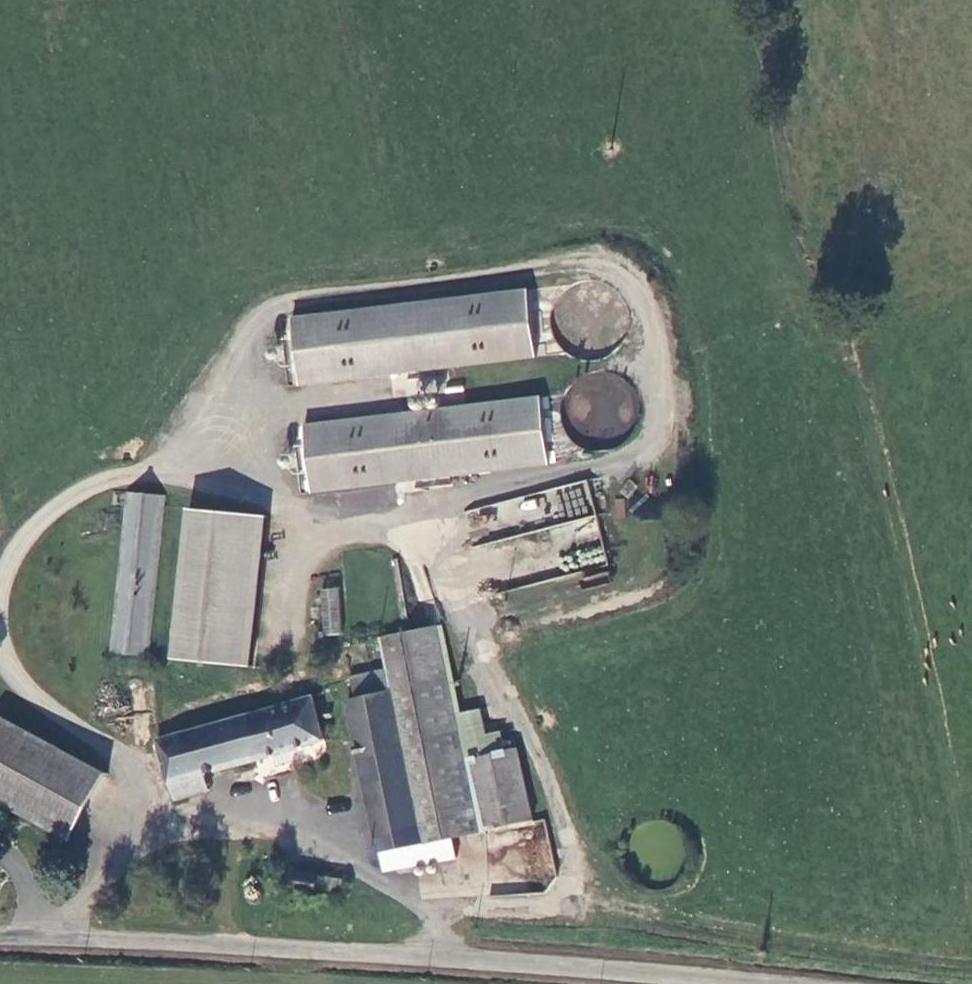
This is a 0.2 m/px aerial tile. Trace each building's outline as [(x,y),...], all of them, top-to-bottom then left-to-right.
[(294,384),(533,359),(525,289),(287,314),(294,384)] [(633,383),(585,382),(584,433),(632,434),(633,383)] [(306,492),(543,459),(533,392),(297,425),(306,492)] [(344,513),(396,504),(393,489),(342,498),(344,513)] [(121,494),(107,655),(144,658),(159,497),(121,494)] [(249,663),(258,515),(179,508),(170,658),(249,663)] [(339,587),(318,588),(321,635),(342,634),(339,587)] [(391,690),(425,842),(533,820),(517,748),(505,750),(500,731),(486,734),(480,707),(461,712),(441,624),(380,638),(388,669),(352,677),(356,698),(391,690)] [(425,842),(391,690),(356,698),(347,700),(381,851),(425,842)] [(168,786),(204,775),(323,739),(309,693),(155,740),(168,786)] [(72,843),(107,775),(1,719),(0,721),(0,805),(72,843)] [(209,792),(204,775),(168,786),(173,802),(209,792)] [(341,876),(283,869),(281,887),(312,892),(312,898),(316,898),(317,892),(338,895),(341,876)]
